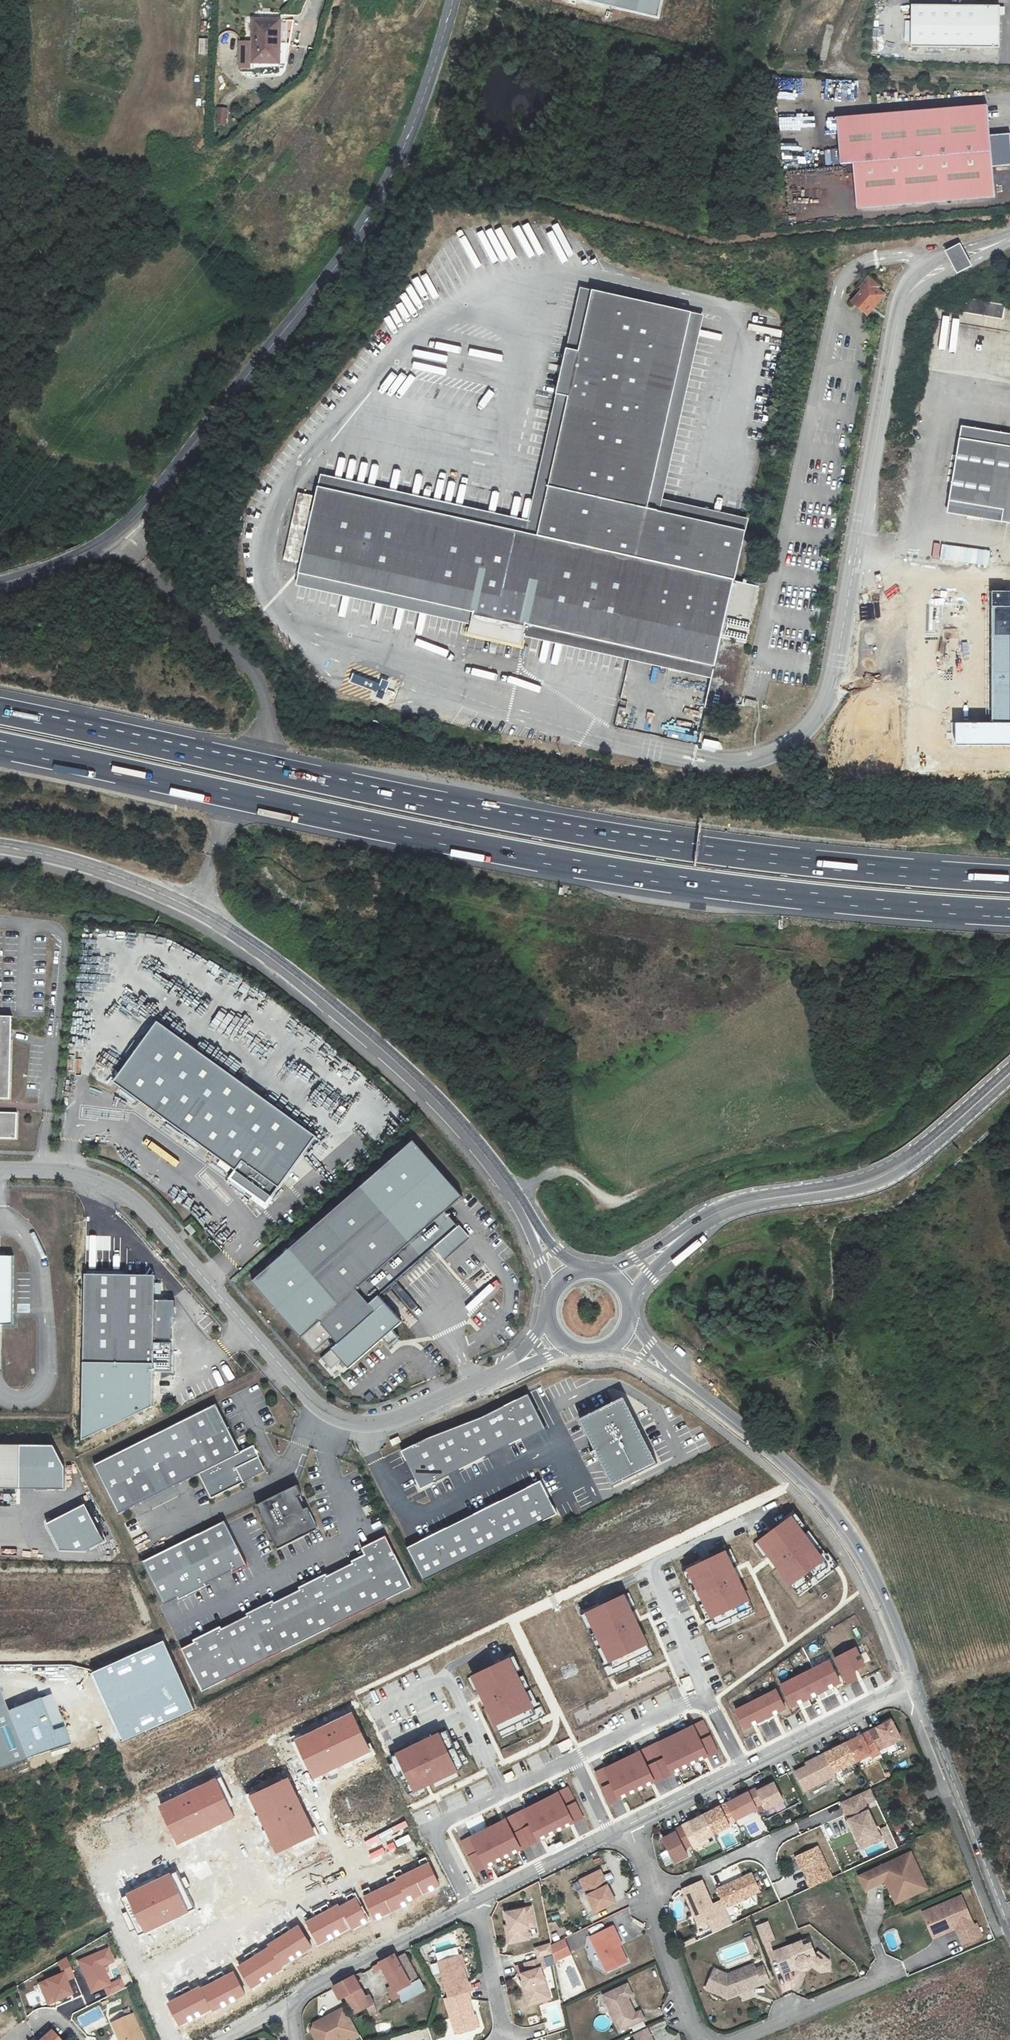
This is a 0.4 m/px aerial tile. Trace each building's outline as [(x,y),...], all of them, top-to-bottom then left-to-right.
[(660,17),(664,0),(578,0),(660,17)] [(909,7),(909,46),(998,46),(998,7),(909,7)] [(294,21),(253,20),(252,63),(279,64),(279,67),(286,67),(294,21)] [(198,39),(198,55),(207,55),(207,39),(198,39)] [(215,108),(215,125),(226,126),(226,108),(215,108)] [(866,168),(1009,156),(1009,141),(991,143),(988,111),(838,123),(841,170),(866,168)] [(866,168),(870,213),(995,202),(993,174),(1009,172),(1009,156),(866,168)] [(971,266),(959,245),(944,253),(956,275),(971,266)] [(857,286),(861,289),(868,280),(878,289),(880,286),(867,275),(857,286)] [(884,295),(878,289),(868,280),(861,289),(851,301),(868,316),(884,295)] [(714,666),(712,678),(705,708),(729,713),(758,587),(736,582),(746,531),(647,509),(691,314),(594,293),(580,355),(567,352),(556,397),(566,399),(565,402),(569,403),(543,524),(540,536),(318,487),(299,573),(473,612),(471,624),(468,635),(522,647),(524,636),(527,624),(714,666)] [(1005,305),(967,298),(964,312),(1002,319),(1005,305)] [(959,438),(1009,447),(1009,435),(961,426),(959,438)] [(949,501),(1002,509),(1000,520),(1009,522),(1009,447),(959,438),(949,501)] [(540,536),(543,524),(319,475),(318,487),(540,536)] [(298,493),(297,503),(306,504),(308,495),(298,493)] [(1002,509),(949,501),(947,512),(1000,520),(1002,509)] [(297,557),(284,554),(283,560),(295,563),(297,557)] [(473,612),(299,573),(297,586),(471,624),(473,612)] [(527,624),(524,636),(629,660),(712,678),(714,666),(527,624)] [(757,703),(747,701),(745,706),(756,709),(757,703)] [(11,1100),(14,1016),(12,1016),(0,1016),(0,1099),(11,1100)] [(320,1134),(160,1019),(115,1081),(236,1169),(229,1179),(268,1208),(320,1134)] [(18,1140),(19,1110),(0,1109),(0,1140),(18,1140)] [(410,1243),(446,1212),(463,1198),(415,1143),(363,1188),(410,1243)] [(209,1163),(227,1177),(232,1172),(214,1157),(209,1163)] [(410,1243),(363,1188),(293,1248),(341,1304),(321,1321),(333,1335),(341,1343),(377,1312),(369,1304),(357,1289),(410,1243)] [(410,1243),(423,1258),(436,1247),(459,1227),(446,1212),(410,1243)] [(469,1238),(459,1227),(436,1247),(446,1258),(469,1238)] [(410,1243),(357,1289),(369,1304),(379,1295),(423,1258),(410,1243)] [(341,1304),(293,1248),(254,1281),(303,1337),(321,1321),(341,1304)] [(0,1255),(0,1324),(14,1324),(15,1255),(0,1255)] [(156,1274),(87,1273),(86,1362),(155,1363),(156,1274)] [(377,1312),(341,1343),(333,1350),(342,1360),(350,1368),(403,1323),(379,1295),(369,1304),(377,1312)] [(156,1338),(174,1338),(174,1300),(156,1300),(156,1338)] [(321,1321),(303,1337),(315,1351),(333,1335),(321,1321)] [(342,1360),(333,1350),(323,1359),(331,1369),(342,1360)] [(628,1397),(582,1419),(616,1487),(661,1465),(628,1397)] [(405,1454),(421,1493),(544,1433),(528,1399),(480,1422),(424,1443),(405,1454)] [(216,1407),(97,1467),(120,1514),(200,1474),(212,1498),(267,1470),(255,1446),(239,1454),(216,1407)] [(0,1445),(0,1488),(21,1489),(21,1445),(0,1445)] [(54,1447),(21,1445),(21,1489),(65,1489),(65,1468),(54,1447)] [(598,1459),(586,1464),(598,1491),(610,1486),(598,1459)] [(541,1484),(408,1551),(424,1584),(558,1517),(541,1484)] [(299,1486),(257,1507),(278,1549),(320,1528),(299,1486)] [(84,1505),(48,1524),(60,1551),(87,1550),(103,1541),(84,1505)] [(837,1568),(794,1509),(772,1524),(775,1528),(752,1544),(766,1564),(772,1572),(770,1573),(796,1610),(838,1580),(832,1572),(837,1568)] [(226,1524),(143,1564),(164,1606),(247,1566),(226,1524)] [(194,1643),(181,1650),(202,1693),(412,1588),(386,1536),(362,1549),(365,1555),(352,1562),(328,1577),(327,1575),(299,1588),(300,1591),(275,1603),(274,1601),(246,1615),(247,1617),(222,1630),(221,1627),(193,1641),(194,1643)] [(736,1563),(730,1548),(694,1564),(693,1560),(677,1567),(693,1601),(689,1603),(698,1623),(702,1621),(708,1635),(711,1635),(714,1641),(769,1617),(752,1579),(740,1584),(734,1571),(732,1565),(736,1563)] [(634,1606),(627,1592),(592,1608),(591,1605),(576,1611),(593,1648),(589,1650),(602,1679),(606,1677),(607,1679),(611,1677),(615,1675),(618,1682),(664,1661),(646,1621),(636,1626),(634,1621),(628,1609),(634,1606)] [(560,1607),(527,1622),(551,1674),(584,1659),(560,1607)] [(864,1660),(855,1642),(834,1653),(848,1679),(858,1674),(854,1665),(864,1660)] [(162,1643),(91,1675),(121,1742),(192,1710),(162,1643)] [(840,1678),(828,1654),(811,1662),(826,1693),(832,1690),(829,1683),(840,1678)] [(535,1712),(511,1659),(474,1677),(483,1698),(498,1729),(535,1712)] [(826,1693),(811,1662),(795,1671),(807,1695),(817,1690),(820,1695),(826,1693)] [(807,1695),(795,1671),(780,1678),(792,1703),(801,1699),(803,1704),(810,1701),(807,1695)] [(786,1704),(776,1683),(755,1693),(767,1718),(773,1715),(771,1711),(786,1704)] [(69,1742),(51,1695),(8,1711),(0,1691),(0,1769),(69,1742)] [(767,1718),(755,1693),(734,1704),(744,1724),(758,1717),(761,1721),(767,1718)] [(901,1738),(898,1732),(892,1719),(869,1731),(875,1743),(879,1750),(901,1738)] [(692,1725),(650,1747),(665,1778),(708,1756),(692,1725)] [(450,1741),(444,1729),(429,1736),(428,1733),(403,1745),(405,1749),(401,1751),(389,1757),(390,1764),(384,1767),(404,1806),(427,1795),(423,1787),(427,1785),(430,1792),(477,1769),(460,1736),(450,1741)] [(875,1743),(869,1731),(847,1742),(853,1754),(857,1761),(871,1754),(873,1757),(881,1753),(879,1750),(875,1743)] [(857,1761),(853,1754),(847,1742),(825,1754),(831,1764),(835,1773),(857,1761)] [(655,1781),(640,1750),(595,1771),(610,1802),(655,1781)] [(796,1772),(800,1779),(805,1791),(836,1775),(835,1773),(831,1764),(825,1754),(807,1763),(808,1766),(796,1772)] [(216,1779),(161,1806),(179,1843),(234,1817),(216,1779)] [(783,1801),(777,1790),(774,1783),(757,1791),(756,1789),(749,1793),(753,1801),(756,1807),(763,1803),(766,1810),(783,1801)] [(805,1791),(808,1799),(830,1791),(827,1783),(805,1791)] [(870,1790),(840,1804),(861,1848),(882,1839),(866,1804),(875,1800),(870,1790)] [(556,1791),(513,1814),(528,1843),(571,1820),(556,1791)] [(753,1801),(749,1793),(726,1804),(730,1812),(734,1819),(735,1821),(757,1809),(756,1807),(753,1801)] [(704,1815),(708,1823),(714,1834),(729,1826),(728,1823),(734,1819),(730,1812),(726,1804),(704,1815)] [(714,1834),(708,1823),(704,1815),(682,1827),(686,1834),(692,1845),(693,1849),(701,1845),(699,1842),(714,1834)] [(504,1820),(460,1842),(475,1871),(519,1849),(504,1820)] [(887,1826),(881,1829),(891,1850),(897,1847),(887,1826)] [(686,1834),(682,1827),(674,1830),(675,1833),(663,1839),(665,1843),(675,1863),(688,1856),(684,1849),(692,1845),(686,1834)] [(806,1880),(809,1888),(831,1878),(818,1847),(797,1856),(808,1879),(806,1880)] [(909,1852),(857,1876),(863,1891),(886,1881),(896,1904),(927,1890),(909,1852)] [(431,1870),(425,1858),(418,1861),(421,1868),(424,1873),(431,1870)] [(439,1886),(431,1870),(424,1873),(421,1868),(412,1872),(423,1893),(439,1886)] [(401,1870),(394,1873),(400,1885),(407,1882),(404,1876),(401,1870)] [(601,1870),(580,1879),(595,1912),(616,1902),(601,1870)] [(121,1899),(139,1936),(195,1909),(177,1872),(121,1899)] [(407,1882),(400,1885),(407,1901),(423,1893),(412,1872),(404,1876),(407,1882)] [(731,1883),(716,1889),(721,1900),(724,1907),(759,1891),(751,1873),(743,1877),(744,1879),(732,1884),(731,1883)] [(399,1888),(394,1876),(386,1879),(390,1886),(392,1891),(399,1888)] [(702,1881),(682,1890),(698,1927),(708,1923),(712,1932),(731,1924),(724,1907),(721,1900),(712,1904),(702,1881)] [(407,1903),(399,1888),(392,1891),(390,1886),(381,1890),(391,1911),(407,1903)] [(369,1887),(362,1891),(368,1903),(375,1899),(372,1894),(369,1887)] [(796,1903),(815,1895),(812,1887),(792,1895),(796,1903)] [(375,1899),(368,1903),(376,1918),(391,1911),(381,1890),(372,1894),(375,1899)] [(359,1905),(353,1893),(346,1897),(349,1903),(352,1909),(359,1905)] [(955,1930),(961,1946),(983,1936),(978,1924),(975,1926),(963,1896),(924,1913),(935,1938),(955,1930)] [(367,1920),(359,1905),(352,1909),(349,1903),(341,1908),(352,1928),(367,1920)] [(327,1904),(321,1908),(327,1920),(334,1916),(331,1911),(327,1904)] [(334,1916),(327,1920),(336,1935),(350,1927),(339,1906),(331,1911),(334,1916)] [(527,1935),(526,1927),(527,1927),(526,1922),(533,1920),(530,1907),(505,1912),(507,1925),(509,1931),(511,1930),(513,1938),(527,1935)] [(327,1920),(321,1908),(314,1912),(317,1918),(320,1923),(327,1920)] [(806,1909),(796,1908),(795,1937),(806,1937),(806,1909)] [(336,1935),(327,1920),(320,1923),(317,1918),(309,1923),(320,1943),(336,1935)] [(768,1921),(757,1925),(763,1941),(774,1937),(768,1921)] [(509,1931),(507,1925),(504,1925),(508,1943),(528,1939),(527,1935),(513,1938),(511,1930),(509,1931)] [(286,1926),(279,1930),(287,1941),(293,1937),(290,1932),(286,1926)] [(613,1926),(591,1937),(608,1971),(627,1961),(619,1945),(621,1943),(613,1926)] [(293,1937),(287,1941),(296,1956),(310,1947),(297,1927),(290,1932),(293,1937)] [(287,1941),(279,1930),(273,1934),(277,1940),(280,1946),(287,1941)] [(750,1933),(744,1936),(750,1952),(756,1950),(750,1933)] [(564,1939),(550,1945),(554,1962),(571,1954),(564,1939)] [(296,1956),(287,1941),(280,1946),(277,1940),(268,1946),(281,1965),(296,1956)] [(802,1940),(774,1950),(782,1972),(796,1966),(801,1969),(807,1968),(811,1964),(820,1970),(829,1969),(828,1960),(822,1961),(814,1952),(810,1942),(803,1944),(802,1940)] [(545,1967),(542,1958),(552,1954),(550,1944),(535,1948),(539,1959),(524,1963),(527,1972),(520,1975),(529,2004),(549,1997),(540,1969),(545,1967)] [(257,1947),(251,1951),(258,1963),(265,1959),(261,1953),(257,1947)] [(265,1959),(258,1963),(268,1977),(282,1968),(269,1948),(261,1953),(265,1959)] [(113,1963),(108,1951),(79,1963),(87,1982),(91,1981),(96,1992),(105,1989),(109,1999),(125,1991),(120,1982),(110,1986),(102,1968),(113,1963)] [(258,1963),(251,1951),(244,1956),(248,1962),(252,1967),(258,1963)] [(396,1953),(375,1964),(377,1969),(384,1966),(394,1986),(389,1989),(394,1999),(400,1996),(401,1998),(422,1987),(406,1955),(399,1958),(396,1953)] [(468,1982),(459,1955),(438,1962),(449,1997),(469,1991),(472,1990),(470,1982),(468,1982)] [(58,1964),(63,1976),(40,1985),(48,2006),(68,1998),(66,1995),(71,1993),(66,1982),(75,1979),(66,1959),(58,1964)] [(268,1977),(258,1963),(252,1967),(248,1962),(240,1967),(253,1987),(268,1977)] [(754,1965),(727,1975),(714,1969),(706,1988),(727,1997),(769,1981),(764,1966),(756,1969),(754,1965)] [(222,1971),(215,1974),(222,1986),(229,1983),(226,1977),(222,1971)] [(229,1983),(222,1986),(230,2001),(245,1993),(234,1973),(226,1977),(229,1983)] [(222,1986),(215,1974),(209,1978),(212,1985),(215,1990),(222,1986)] [(369,2003),(355,1974),(335,1985),(342,1999),(347,1997),(355,2013),(367,2007),(371,2015),(379,2011),(373,2002),(369,2003)] [(91,1981),(87,1982),(92,1994),(96,1992),(91,1981)] [(635,2013),(628,1998),(633,1995),(627,1983),(602,1994),(619,2031),(644,2020),(640,2010),(635,2013)] [(230,2001),(222,1986),(215,1990),(212,1985),(203,1989),(215,2010),(230,2001)] [(188,1986),(181,1989),(188,2001),(194,1998),(191,1992),(188,1986)] [(194,1998),(188,2001),(196,2016),(211,2008),(199,1988),(191,1992),(194,1998)] [(188,2001),(181,1989),(174,1993),(178,2000),(181,2005),(188,2001)] [(457,2034),(478,2027),(470,2000),(471,1999),(469,1991),(449,1997),(446,1998),(457,2034)] [(196,2016),(188,2001),(181,2005),(178,2000),(169,2004),(181,2025),(196,2016)] [(345,2022),(352,2018),(346,2007),(339,2011),(345,2022)] [(339,2011),(324,2019),(325,2020),(315,2026),(313,2031),(318,2039),(326,2039),(328,2039),(343,2039),(351,2035),(353,2039),(361,2035),(352,2018),(345,2022),(339,2011)] [(112,2024),(120,2039),(141,2039),(130,2017),(112,2024)] [(633,2035),(635,2039),(652,2039),(647,2028),(633,2035)] [(53,2031),(44,2039),(61,2039),(53,2031)]
